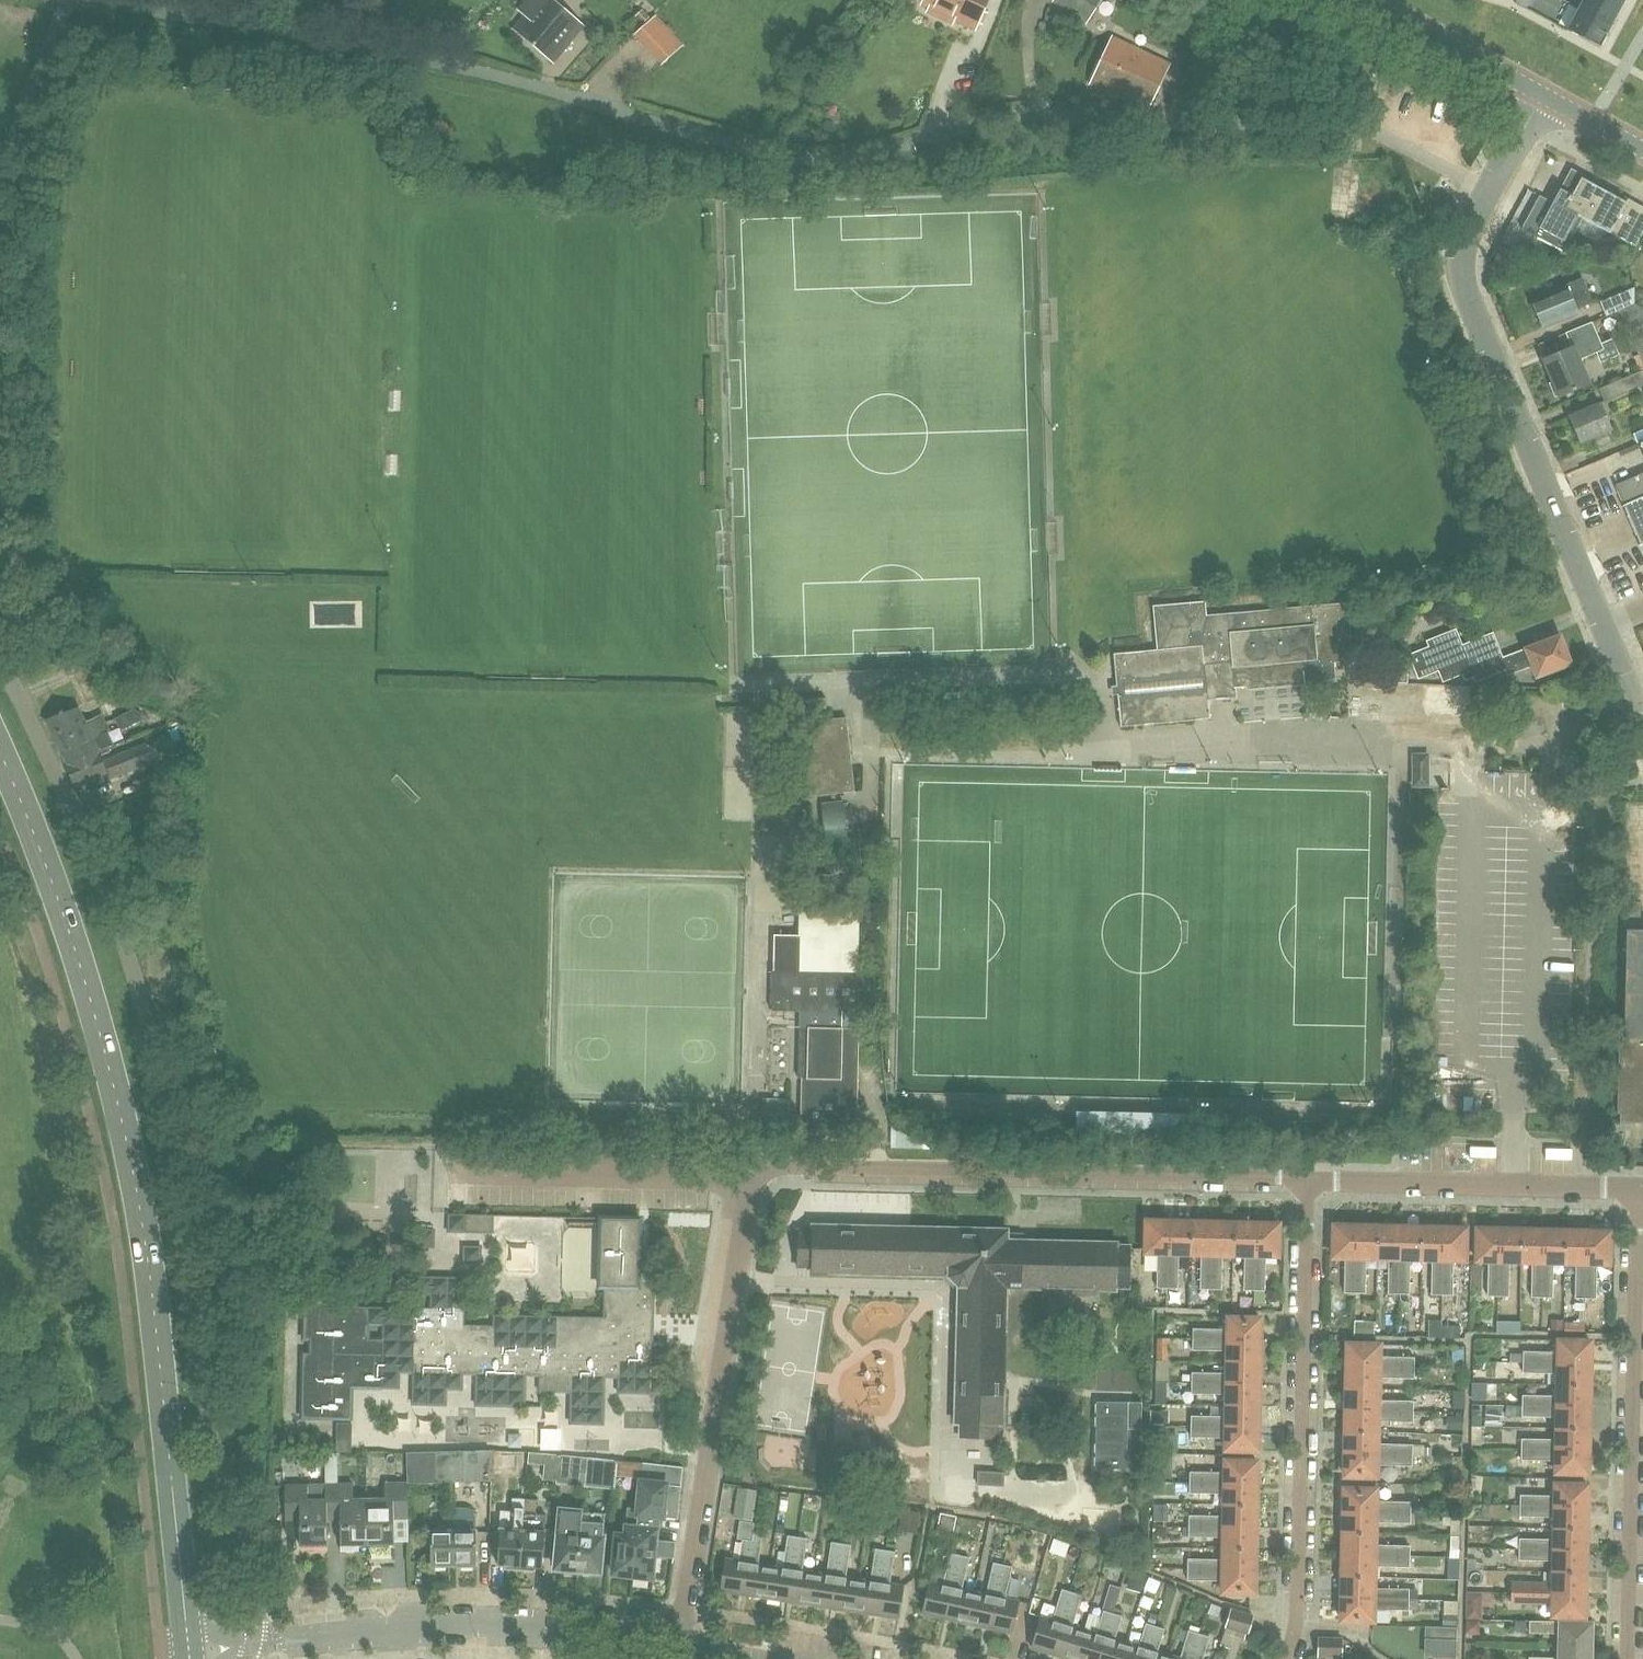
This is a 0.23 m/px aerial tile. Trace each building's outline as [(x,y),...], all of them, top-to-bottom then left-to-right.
[(515,29),(552,61),(583,25),(553,0),(527,0),(523,6),(530,12),(515,29)] [(923,3),(929,6),(927,12),(953,24),(955,19),(975,28),(989,0),(924,0),(923,3)] [(1053,1),(1086,23),(1101,0),(1054,0),(1053,1)] [(1613,0),(1582,0),(1578,8),(1612,26),(1623,5),(1613,0)] [(1612,26),(1578,8),(1566,30),(1600,48),(1612,26)] [(633,18),(642,26),(649,19),(641,11),(633,18)] [(655,16),(636,34),(662,63),(682,45),(655,16)] [(1113,37),(1091,85),(1106,92),(1105,95),(1117,101),(1119,98),(1146,111),(1169,64),(1113,37)] [(1609,232),(1624,201),(1571,172),(1573,169),(1571,169),(1535,236),(1565,251),(1583,218),(1609,232)] [(1642,232),(1642,211),(1624,201),(1609,232),(1635,246),(1642,232)] [(1583,278),(1532,299),(1544,328),(1579,314),(1577,309),(1593,302),(1583,278)] [(1635,289),(1602,303),(1609,318),(1621,313),(1620,311),(1635,303),(1635,289)] [(1620,311),(1621,313),(1634,344),(1642,340),(1642,308),(1635,303),(1620,311)] [(1612,341),(1602,345),(1592,322),(1567,333),(1573,348),(1544,360),(1553,382),(1549,383),(1555,397),(1559,395),(1559,396),(1589,383),(1579,360),(1594,353),(1599,366),(1619,357),(1612,341)] [(1634,344),(1639,355),(1642,353),(1642,340),(1634,344)] [(1599,388),(1605,401),(1642,385),(1642,369),(1599,388)] [(1601,403),(1568,417),(1580,443),(1612,429),(1601,403)] [(1615,484),(1623,504),(1622,505),(1640,546),(1642,544),(1642,472),(1615,484)] [(1333,663),(1352,662),(1346,602),(1205,615),(1204,601),(1152,606),(1156,650),(1113,654),(1118,727),(1209,719),(1207,701),(1235,697),(1234,689),(1305,683),(1304,670),(1334,667),(1333,663)] [(1560,636),(1502,658),(1493,632),(1462,644),(1456,627),(1425,638),(1428,646),(1409,653),(1417,676),(1440,668),(1444,680),(1462,673),(1464,679),(1474,675),(1476,680),(1507,669),(1508,674),(1533,665),(1537,676),(1570,663),(1560,636)] [(1369,666),(1369,676),(1381,675),(1380,665),(1369,666)] [(1406,686),(1407,674),(1388,675),(1387,684),(1406,686)] [(176,687),(154,682),(151,695),(173,700),(176,687)] [(966,705),(965,692),(950,693),(950,705),(966,705)] [(57,742),(106,722),(102,714),(86,721),(79,707),(47,720),(57,742)] [(135,711),(116,720),(121,732),(150,719),(135,711)] [(798,798),(854,791),(847,718),(791,724),(798,798)] [(113,744),(107,731),(109,730),(106,722),(57,742),(67,763),(66,763),(67,764),(99,751),(99,750),(113,744)] [(110,779),(141,766),(149,763),(143,748),(135,751),(134,748),(103,760),(99,751),(67,764),(76,787),(108,774),(110,779)] [(1429,750),(1411,751),(1412,786),(1430,785),(1429,750)] [(175,765),(133,782),(138,794),(180,778),(175,765)] [(825,838),(847,836),(843,801),(822,804),(825,838)] [(1641,902),(1630,902),(1629,917),(1640,918),(1641,902)] [(842,1028),(800,1027),(798,1077),(802,1077),(801,1129),(857,1130),(858,1103),(851,1103),(851,1087),(858,1087),(859,1028),(855,1012),(856,972),(858,914),(802,913),(801,935),(774,934),(773,970),(772,1010),(784,1011),(842,1012),(842,1028)] [(1626,929),(1624,1037),(1622,1037),(1620,1123),(1642,1123),(1642,930),(1626,929)] [(763,1098),(763,1110),(786,1111),(786,1099),(763,1098)] [(764,1110),(764,1124),(790,1125),(790,1111),(764,1110)] [(1077,1115),(1077,1135),(1183,1137),(1184,1117),(1077,1115)] [(466,1231),(466,1214),(449,1214),(449,1231),(466,1231)] [(466,1214),(466,1231),(492,1232),(493,1215),(466,1214)] [(639,1248),(640,1218),(602,1217),(600,1286),(605,1286),(605,1317),(494,1315),(494,1331),(464,1330),(465,1277),(416,1276),(416,1293),(432,1294),(431,1308),(369,1307),(370,1306),(339,1305),(339,1300),(305,1299),(304,1338),(311,1338),(310,1351),(304,1351),(301,1416),(351,1418),(352,1387),(383,1388),(383,1387),(399,1388),(400,1372),(414,1372),(413,1404),(446,1404),(446,1389),(462,1389),(462,1373),(477,1374),(476,1405),(525,1406),(525,1375),(540,1375),(540,1391),(571,1391),(570,1423),(603,1424),(604,1376),(619,1377),(618,1392),(667,1393),(668,1345),(648,1344),(648,1322),(645,1321),(645,1314),(653,1314),(655,1249),(639,1248)] [(1167,1286),(1169,1221),(1147,1220),(1146,1252),(1158,1252),(1157,1286),(1167,1286)] [(1190,1253),(1191,1221),(1169,1221),(1167,1286),(1178,1286),(1179,1253),(1190,1253)] [(1211,1287),(1213,1222),(1191,1221),(1190,1253),(1201,1253),(1201,1287),(1211,1287)] [(1234,1254),(1234,1222),(1213,1222),(1211,1287),(1221,1287),(1222,1254),(1234,1254)] [(1254,1288),(1256,1223),(1234,1222),(1234,1254),(1245,1254),(1244,1288),(1254,1288)] [(1265,1288),(1265,1276),(1266,1255),(1278,1255),(1279,1223),(1256,1223),(1254,1288),(1265,1288)] [(1116,1290),(1116,1287),(1130,1287),(1131,1246),(1117,1245),(1117,1243),(1007,1240),(1007,1230),(812,1225),(812,1230),(798,1230),(797,1266),(811,1267),(811,1272),(949,1275),(959,1286),(956,1423),(961,1423),(961,1438),(997,1439),(998,1425),(1003,1425),(1006,1287),(1116,1290)] [(1355,1290),(1356,1225),(1334,1225),(1333,1257),(1345,1257),(1344,1290),(1355,1290)] [(1377,1258),(1378,1226),(1356,1225),(1355,1290),(1365,1290),(1366,1257),(1377,1258)] [(1398,1291),(1400,1226),(1378,1226),(1377,1258),(1389,1258),(1388,1291),(1398,1291)] [(1421,1259),(1422,1227),(1400,1226),(1398,1291),(1409,1291),(1410,1258),(1421,1259)] [(1442,1292),(1443,1227),(1422,1227),(1421,1259),(1432,1259),(1432,1280),(1432,1292),(1442,1292)] [(1453,1280),(1453,1259),(1465,1260),(1466,1228),(1443,1227),(1442,1292),(1453,1292),(1453,1280)] [(1498,1293),(1500,1229),(1477,1228),(1477,1260),(1489,1260),(1488,1293),(1498,1293)] [(417,1229),(417,1246),(434,1246),(434,1229),(417,1229)] [(1521,1261),(1522,1229),(1500,1229),(1498,1293),(1509,1294),(1509,1261),(1521,1261)] [(1542,1294),(1543,1230),(1522,1229),(1521,1261),(1532,1261),(1531,1294),(1542,1294)] [(1564,1262),(1565,1230),(1543,1230),(1542,1294),(1552,1295),(1553,1262),(1564,1262)] [(1585,1296),(1587,1231),(1565,1230),(1564,1262),(1576,1262),(1575,1295),(1585,1296)] [(1596,1296),(1597,1263),(1609,1263),(1609,1231),(1587,1231),(1585,1296),(1596,1296)] [(1255,1305),(1265,1305),(1265,1290),(1255,1290),(1255,1305)] [(1429,1316),(1429,1336),(1442,1337),(1442,1316),(1429,1316)] [(1261,1318),(1229,1317),(1228,1329),(1195,1329),(1195,1339),(1260,1340),(1261,1318)] [(1564,1319),(1555,1319),(1555,1329),(1563,1329),(1563,1323),(1564,1319)] [(1356,1335),(1374,1336),(1374,1321),(1356,1320),(1356,1335)] [(1498,1322),(1497,1331),(1517,1332),(1517,1323),(1498,1322)] [(1460,1324),(1443,1323),(1442,1337),(1460,1337),(1460,1324)] [(1574,1323),(1563,1323),(1563,1329),(1563,1332),(1583,1332),(1583,1324),(1574,1323)] [(1169,1360),(1170,1339),(1157,1338),(1156,1360),(1169,1360)] [(1260,1362),(1260,1340),(1195,1339),(1195,1349),(1228,1350),(1228,1361),(1260,1362)] [(1525,1362),(1590,1363),(1591,1341),(1559,1340),(1559,1352),(1526,1351),(1525,1362)] [(1412,1357),(1379,1356),(1380,1344),(1348,1343),(1347,1366),(1412,1368),(1412,1357)] [(1463,1349),(1451,1349),(1451,1369),(1463,1369),(1463,1349)] [(1259,1384),(1260,1362),(1228,1361),(1227,1373),(1195,1372),(1194,1383),(1259,1384)] [(1590,1385),(1590,1363),(1525,1362),(1525,1372),(1558,1373),(1558,1384),(1590,1385)] [(1412,1378),(1412,1368),(1347,1366),(1347,1388),(1379,1388),(1379,1377),(1412,1378)] [(1487,1383),(1473,1382),(1472,1400),(1487,1400),(1487,1383)] [(1259,1406),(1259,1384),(1194,1383),(1194,1393),(1227,1394),(1227,1405),(1259,1406)] [(1589,1407),(1590,1385),(1558,1384),(1558,1396),(1525,1395),(1524,1405),(1589,1407)] [(1378,1400),(1379,1388),(1347,1388),(1346,1410),(1411,1411),(1411,1401),(1378,1400)] [(1096,1401),(1095,1468),(1127,1469),(1128,1432),(1128,1402),(1096,1401)] [(1128,1402),(1128,1432),(1132,1433),(1141,1433),(1142,1402),(1133,1402),(1128,1402)] [(1258,1427),(1259,1406),(1227,1405),(1226,1416),(1194,1416),(1193,1426),(1258,1427)] [(1508,1405),(1508,1415),(1524,1416),(1524,1405),(1508,1405)] [(1589,1407),(1524,1405),(1524,1416),(1557,1416),(1557,1428),(1589,1429),(1589,1407)] [(1483,1410),(1473,1409),(1473,1424),(1483,1424),(1483,1410)] [(1411,1422),(1411,1411),(1346,1410),(1346,1431),(1378,1432),(1378,1421),(1411,1422)] [(1149,1423),(1168,1423),(1168,1411),(1149,1411),(1149,1423)] [(1457,1416),(1447,1415),(1446,1427),(1446,1430),(1463,1430),(1464,1416),(1457,1416)] [(352,1451),(352,1422),(337,1422),(336,1450),(352,1451)] [(1258,1450),(1258,1427),(1193,1426),(1193,1436),(1226,1437),(1226,1449),(1258,1450)] [(1483,1426),(1472,1426),(1471,1448),(1482,1448),(1483,1426)] [(1588,1450),(1589,1429),(1557,1428),(1557,1439),(1524,1439),(1523,1449),(1588,1450)] [(1377,1443),(1378,1432),(1346,1431),(1345,1453),(1410,1455),(1410,1444),(1377,1443)] [(1150,1436),(1149,1450),(1174,1451),(1174,1436),(1150,1436)] [(1588,1473),(1588,1450),(1523,1449),(1523,1459),(1556,1460),(1556,1472),(1588,1473)] [(492,1481),(491,1450),(450,1451),(451,1482),(492,1481)] [(450,1451),(407,1452),(408,1482),(408,1483),(451,1482),(450,1451)] [(525,1452),(511,1452),(511,1473),(525,1473),(525,1452)] [(282,1453),(271,1453),(272,1463),(282,1463),(282,1453)] [(557,1479),(559,1454),(546,1453),(544,1478),(557,1479)] [(1410,1465),(1410,1455),(1345,1453),(1345,1475),(1377,1476),(1377,1464),(1410,1465)] [(559,1454),(557,1479),(570,1480),(571,1470),(586,1471),(588,1457),(559,1454)] [(600,1480),(616,1482),(616,1476),(618,1460),(602,1458),(600,1480)] [(643,1478),(644,1462),(618,1460),(616,1476),(643,1478)] [(1192,1482),(1257,1483),(1258,1461),(1225,1460),(1225,1472),(1192,1471),(1192,1482)] [(678,1518),(683,1467),(665,1465),(644,1462),(643,1478),(640,1510),(633,1575),(652,1578),(658,1516),(678,1518)] [(993,1485),(1004,1486),(1005,1473),(978,1471),(978,1484),(993,1485)] [(409,1519),(408,1483),(408,1482),(385,1483),(385,1498),(367,1498),(368,1544),(395,1544),(394,1519),(409,1519)] [(1257,1505),(1257,1483),(1192,1482),(1192,1492),(1225,1493),(1225,1504),(1257,1505)] [(367,1498),(354,1499),(353,1483),(326,1484),(326,1499),(327,1499),(327,1521),(328,1521),(341,1520),(341,1551),(359,1550),(359,1545),(368,1544),(367,1498)] [(327,1499),(326,1499),(326,1484),(285,1484),(286,1520),(300,1520),(301,1545),(328,1545),(328,1521),(327,1521),(327,1499)] [(1522,1505),(1587,1507),(1587,1484),(1556,1484),(1555,1496),(1522,1495),(1522,1505)] [(754,1487),(736,1485),(733,1513),(750,1515),(754,1487)] [(1409,1502),(1376,1501),(1376,1489),(1344,1488),(1344,1511),(1409,1512),(1409,1502)] [(520,1570),(524,1499),(512,1498),(510,1529),(500,1528),(498,1564),(505,1565),(505,1569),(520,1570)] [(524,1499),(520,1570),(535,1570),(536,1567),(543,1567),(546,1514),(536,1514),(537,1500),(524,1499)] [(780,1511),(787,1512),(788,1502),(781,1501),(780,1511)] [(1153,1504),(1153,1514),(1164,1514),(1164,1504),(1153,1504)] [(1256,1527),(1257,1505),(1225,1504),(1224,1516),(1191,1515),(1191,1525),(1256,1527)] [(1586,1528),(1587,1507),(1522,1505),(1522,1516),(1555,1516),(1555,1528),(1586,1528)] [(453,1508),(453,1524),(454,1564),(461,1564),(461,1567),(473,1567),(473,1564),(476,1564),(476,1530),(476,1512),(469,1508),(453,1508)] [(640,1510),(630,1509),(627,1535),(618,1534),(613,1573),(633,1575),(640,1510)] [(578,1573),(581,1534),(583,1512),(560,1510),(555,1568),(563,1569),(563,1572),(578,1573)] [(919,1512),(903,1510),(900,1529),(916,1531),(919,1512)] [(1408,1523),(1409,1512),(1344,1511),(1343,1532),(1375,1533),(1376,1522),(1408,1523)] [(605,1514),(594,1513),(583,1512),(581,1534),(578,1573),(592,1574),(593,1571),(600,1572),(605,1514)] [(954,1532),(958,1515),(940,1512),(937,1529),(954,1532)] [(1462,1515),(1453,1515),(1453,1535),(1462,1535),(1462,1515)] [(744,1594),(754,1531),(752,1531),(753,1523),(737,1521),(734,1539),(742,1541),(739,1560),(726,1558),(721,1591),(744,1594)] [(447,1564),(454,1564),(453,1524),(436,1524),(437,1530),(431,1530),(431,1564),(435,1564),(435,1567),(447,1567),(447,1564)] [(1256,1549),(1256,1527),(1191,1525),(1191,1536),(1224,1536),(1224,1548),(1256,1549)] [(784,1527),(776,1526),(775,1535),(783,1536),(784,1527)] [(1586,1550),(1586,1528),(1555,1528),(1554,1539),(1521,1538),(1521,1549),(1586,1550)] [(759,1563),(762,1542),(764,1532),(754,1531),(744,1594),(766,1598),(771,1565),(759,1563)] [(1375,1544),(1375,1533),(1343,1532),(1343,1554),(1408,1556),(1408,1545),(1375,1544)] [(1048,1537),(1039,1534),(1035,1544),(1045,1547),(1048,1537)] [(1453,1535),(1453,1548),(1462,1548),(1462,1535),(1453,1535)] [(788,1601),(797,1537),(787,1536),(783,1566),(771,1565),(766,1598),(788,1601)] [(803,1570),(806,1548),(808,1539),(797,1537),(788,1601),(810,1604),(815,1571),(803,1570)] [(1054,1539),(1050,1551),(1060,1555),(1065,1557),(1069,1544),(1054,1539)] [(832,1608),(841,1544),(831,1543),(827,1573),(815,1571),(810,1604),(832,1608)] [(847,1576),(850,1555),(851,1546),(841,1544),(832,1608),(854,1611),(859,1578),(847,1576)] [(1255,1570),(1256,1549),(1224,1548),(1223,1559),(1190,1559),(1190,1569),(1255,1570)] [(876,1614),(885,1551),(875,1549),(871,1580),(859,1578),(854,1611),(876,1614)] [(1585,1572),(1586,1550),(1521,1549),(1521,1559),(1554,1560),(1554,1571),(1585,1572)] [(891,1583),(894,1562),(895,1552),(885,1551),(876,1614),(898,1618),(903,1585),(891,1583)] [(945,1618),(959,1555),(949,1553),(942,1583),(930,1581),(923,1613),(945,1618)] [(1407,1566),(1408,1556),(1343,1554),(1342,1576),(1374,1577),(1375,1565),(1407,1566)] [(962,1588),(967,1567),(969,1557),(959,1555),(945,1618),(967,1623),(974,1590),(962,1588)] [(1461,1557),(1450,1557),(1450,1578),(1461,1579),(1461,1557)] [(989,1628),(1002,1565),(992,1563),(986,1593),(974,1590),(967,1623),(989,1628)] [(1006,1597),(1010,1576),(1012,1567),(1002,1565),(989,1628),(1011,1633),(1018,1600),(1006,1597)] [(1255,1593),(1255,1570),(1190,1569),(1190,1579),(1223,1580),(1223,1592),(1255,1593)] [(1140,1592),(1145,1575),(1141,1574),(1131,1571),(1127,1586),(1126,1588),(1140,1592)] [(1585,1594),(1585,1572),(1554,1571),(1553,1583),(1512,1582),(1512,1592),(1585,1594)] [(1374,1588),(1374,1577),(1342,1576),(1342,1598),(1407,1599),(1407,1589),(1374,1588)] [(1054,1654),(1072,1593),(1063,1590),(1054,1619),(1042,1616),(1032,1648),(1054,1654)] [(1585,1616),(1585,1594),(1512,1592),(1511,1603),(1553,1603),(1553,1616),(1585,1616)] [(1079,1605),(1082,1596),(1072,1593),(1054,1654),(1070,1658),(1076,1658),(1085,1629),(1073,1625),(1079,1605)] [(1406,1608),(1407,1599),(1342,1598),(1341,1620),(1373,1621),(1374,1609),(1406,1610),(1406,1608)] [(1416,1599),(1407,1599),(1406,1608),(1415,1608),(1416,1599)] [(1103,1609),(1113,1612),(1116,1603),(1106,1600),(1103,1609)] [(1236,1629),(1248,1633),(1253,1615),(1231,1609),(1226,1626),(1236,1629)] [(1112,1615),(1102,1612),(1096,1632),(1085,1629),(1076,1658),(1099,1658),(1112,1615)] [(1449,1626),(1456,1626),(1456,1621),(1457,1615),(1449,1615),(1442,1614),(1442,1626),(1445,1626),(1447,1626),(1449,1626)] [(1118,1629),(1122,1617),(1112,1615),(1099,1658),(1122,1658),(1127,1641),(1116,1638),(1118,1629)] [(1558,1645),(1592,1646),(1592,1622),(1529,1621),(1529,1632),(1559,1633),(1558,1645)] [(1155,1627),(1145,1624),(1139,1645),(1127,1641),(1122,1658),(1145,1658),(1155,1627)] [(1226,1626),(1219,1645),(1229,1649),(1236,1629),(1226,1626)] [(1161,1642),(1164,1630),(1155,1627),(1145,1658),(1168,1658),(1170,1654),(1158,1651),(1161,1642)] [(1434,1629),(1433,1656),(1455,1656),(1456,1629),(1434,1629)] [(1199,1634),(1189,1631),(1181,1658),(1170,1654),(1168,1658),(1191,1658),(1199,1634)] [(1207,1643),(1208,1637),(1199,1634),(1191,1658),(1202,1658),(1207,1643)] [(1341,1656),(1342,1638),(1319,1637),(1319,1656),(1341,1656)] [(1592,1646),(1558,1645),(1558,1657),(1528,1657),(1528,1658),(1592,1658),(1592,1646)]
